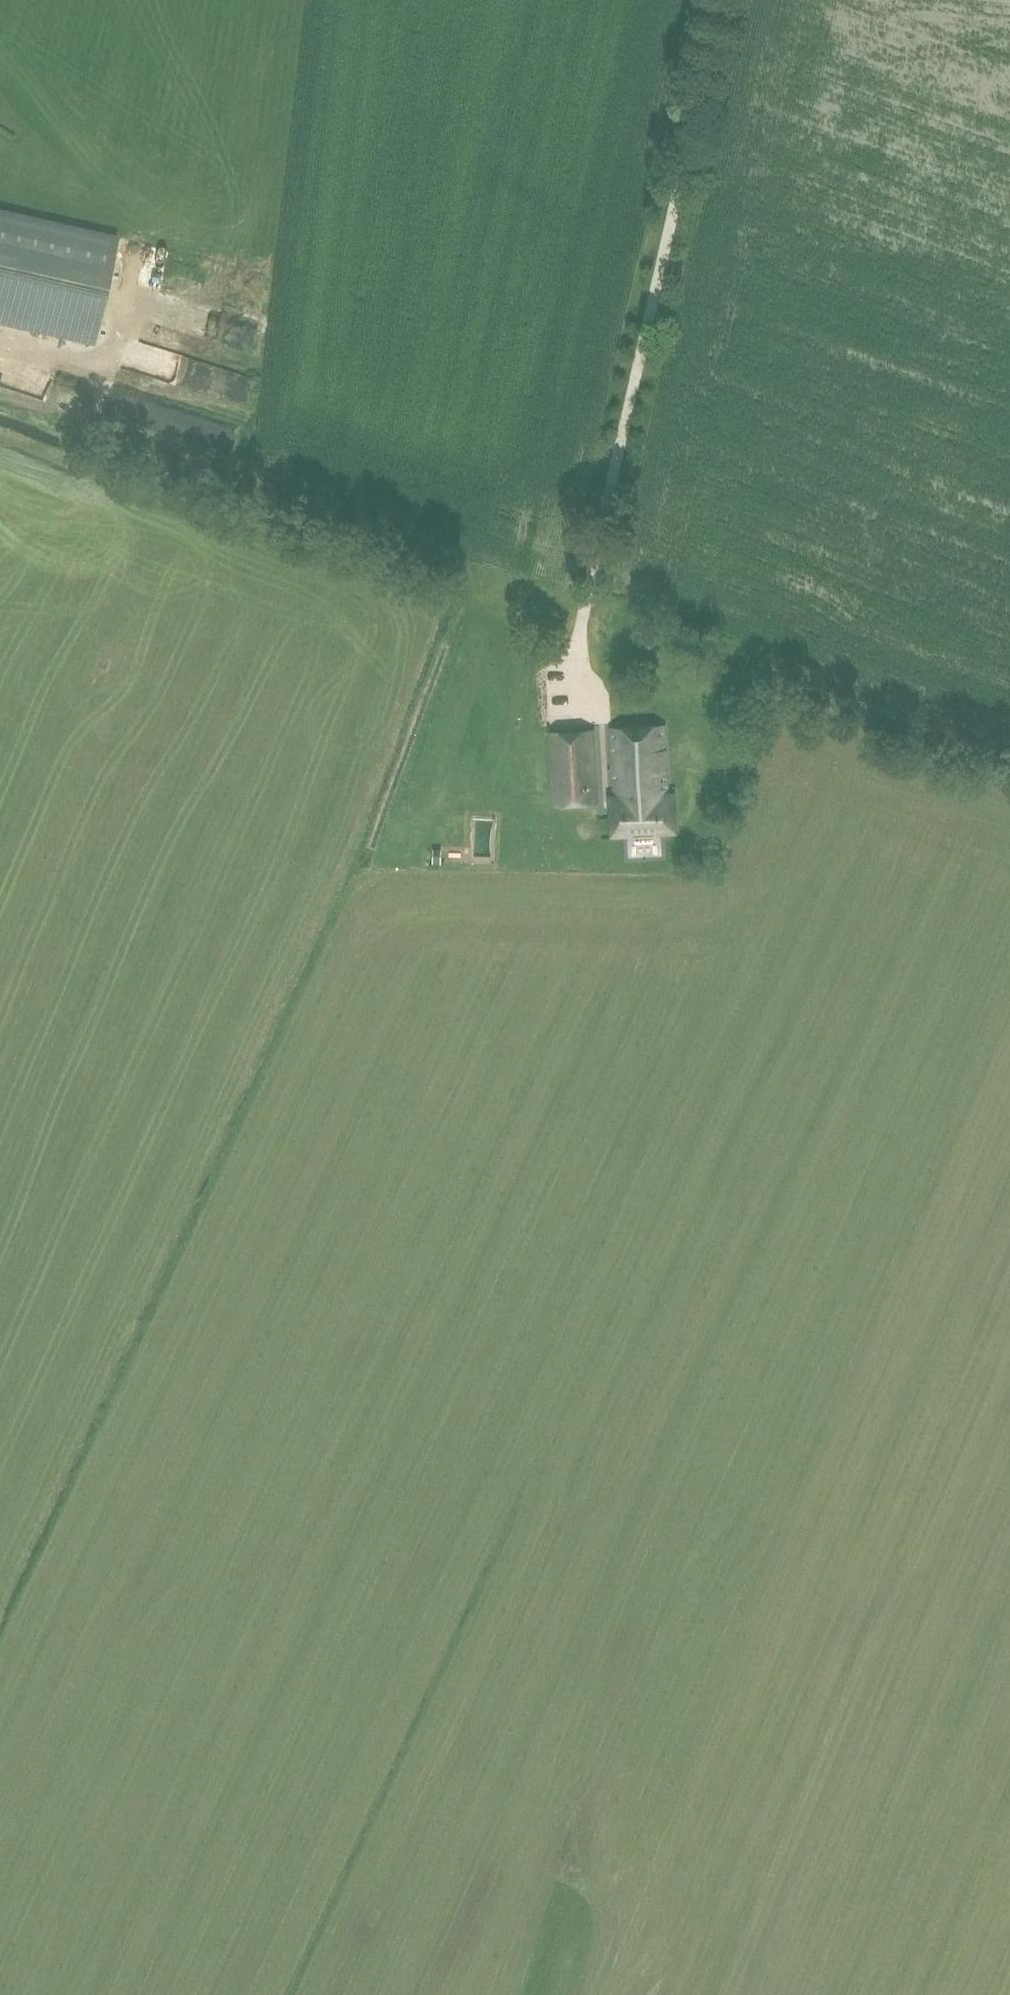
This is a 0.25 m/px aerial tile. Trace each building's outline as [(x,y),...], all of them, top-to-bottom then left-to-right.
[(93,343),(119,235),(0,208),(0,322),(93,343)] [(613,812),(615,836),(639,835),(639,831),(676,828),(674,793),(668,793),(664,724),(611,727),(616,799),(611,799),(612,805),(607,805),(607,812),(613,812)] [(593,728),(561,730),(549,730),(553,805),(597,803),(593,728)]
